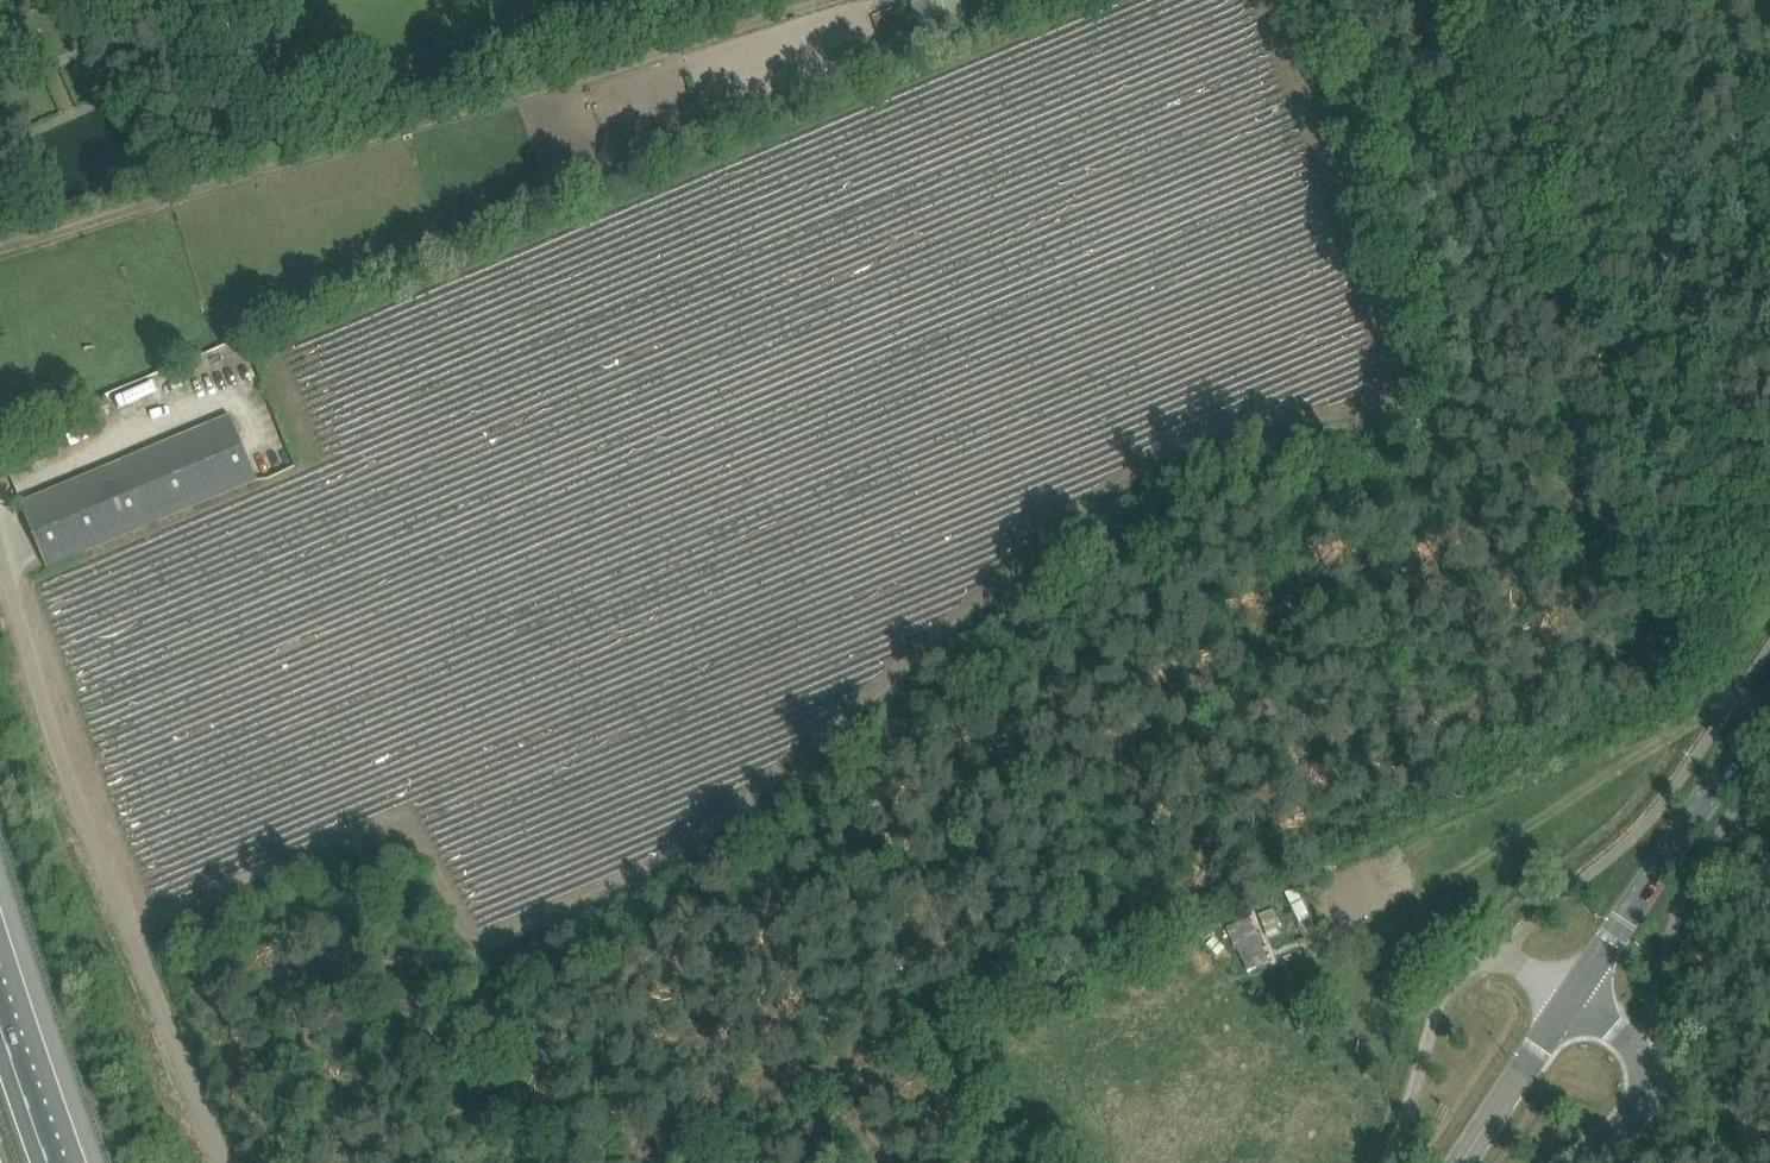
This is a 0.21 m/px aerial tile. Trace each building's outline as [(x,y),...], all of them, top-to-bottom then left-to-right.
[(48,568),(259,480),(232,416),(21,504),(48,568)] [(1311,918),(1297,888),(1287,892),(1300,923),(1311,918)] [(1260,914),(1269,937),(1280,933),(1284,944),(1287,943),(1274,909),(1260,914)] [(1270,962),(1252,917),(1227,927),(1236,949),(1238,948),(1247,971),(1270,962)] [(1198,932),(1202,940),(1215,934),(1212,926),(1198,932)]
